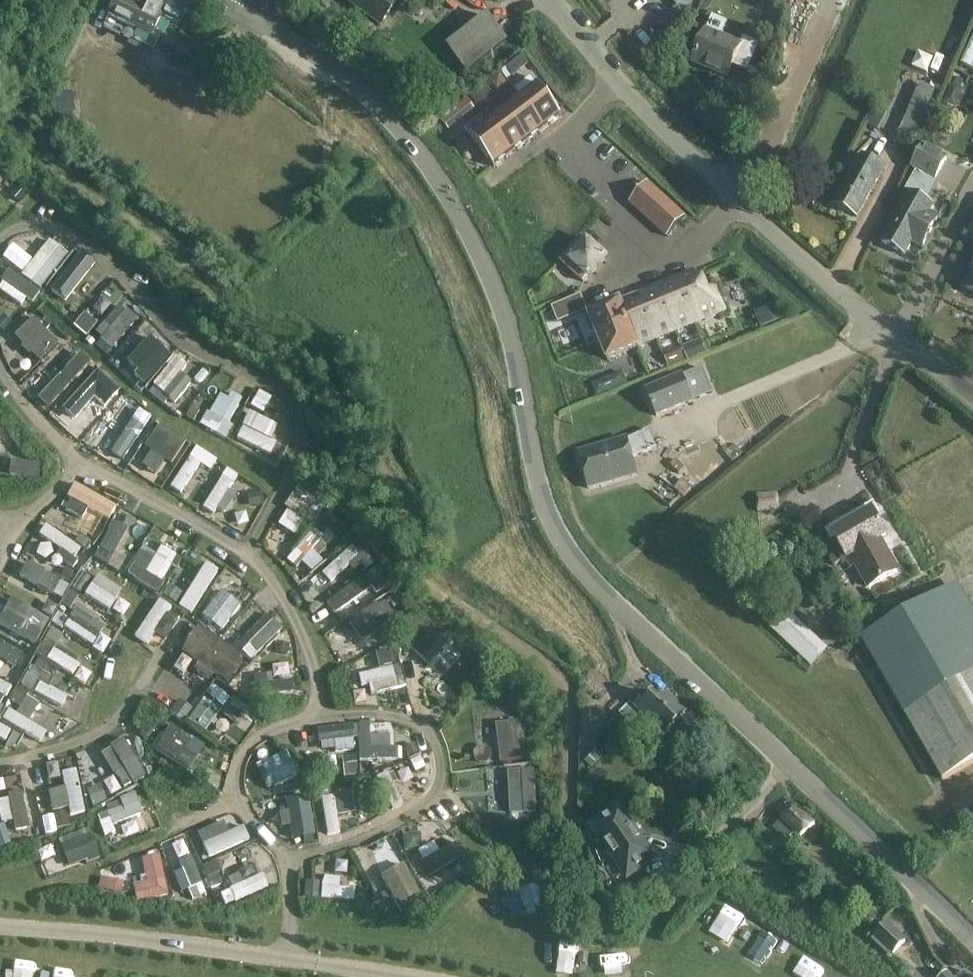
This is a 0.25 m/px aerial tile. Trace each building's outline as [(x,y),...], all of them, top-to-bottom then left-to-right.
[(129,39),(135,28),(152,37),(161,18),(174,25),(172,29),(177,32),(187,12),(165,1),(165,0),(148,0),(142,11),(121,0),(116,0),(103,26),(129,39)] [(380,25),(399,0),(346,0),(380,25)] [(485,14),(444,46),(465,74),(507,41),(485,14)] [(692,63),(728,77),(733,65),(747,71),(759,43),(743,37),(740,44),(706,30),(692,63)] [(499,73),(490,80),(497,90),(507,83),(499,73)] [(522,99),(545,129),(561,117),(531,78),(514,90),(521,100),(522,99)] [(452,130),(495,95),(484,83),(442,118),(452,130)] [(900,131),(916,138),(930,104),(933,106),(940,91),(920,83),(900,131)] [(505,112),(528,142),(545,129),(522,99),(521,100),(505,112)] [(511,155),(528,142),(505,112),(489,124),(488,124),(511,155)] [(488,124),(489,124),(482,116),(465,129),(472,137),(494,167),(511,155),(488,124)] [(882,242),(905,255),(912,242),(922,247),(938,217),(929,212),(933,204),(927,201),(938,182),(935,180),(948,158),(923,144),(911,168),(915,171),(905,191),(909,193),(882,242)] [(862,155),(834,204),(857,217),(885,168),(862,155)] [(643,188),(652,196),(657,191),(648,183),(643,188)] [(11,196),(19,204),(26,195),(18,188),(11,196)] [(643,188),(639,192),(648,201),(652,196),(643,188)] [(657,191),(652,196),(648,201),(657,209),(666,200),(657,191)] [(648,201),(639,192),(634,197),(644,206),(648,201)] [(630,202),(639,211),(644,206),(634,197),(630,202)] [(657,209),(648,219),(657,227),(662,222),(666,218),(670,213),(675,208),(666,200),(657,209)] [(639,211),(648,219),(657,209),(648,201),(644,206),(639,211)] [(670,213),(680,221),(684,216),(675,208),(670,213)] [(675,226),(680,221),(670,213),(666,218),(675,226)] [(675,226),(666,218),(662,222),(671,231),(675,226)] [(662,222),(657,227),(666,236),(671,231),(662,222)] [(40,288),(70,253),(51,238),(22,273),(40,288)] [(560,261),(583,282),(605,259),(582,238),(560,261)] [(82,250),(52,291),(66,301),(96,261),(82,250)] [(0,284),(0,286),(22,307),(37,292),(13,269),(0,284)] [(679,279),(696,324),(725,312),(716,289),(704,295),(694,272),(679,279)] [(659,287),(677,332),(696,324),(679,279),(659,287)] [(659,287),(639,295),(657,340),(677,332),(659,287)] [(117,306),(100,326),(117,341),(138,316),(111,292),(107,297),(117,306)] [(553,303),(561,324),(589,314),(582,292),(553,303)] [(657,340),(639,295),(619,303),(628,326),(637,348),(657,340)] [(628,326),(619,303),(589,315),(591,318),(586,320),(592,336),(597,334),(598,338),(628,326)] [(23,357),(49,332),(35,318),(9,343),(23,357)] [(598,338),(608,360),(637,348),(628,326),(598,338)] [(669,364),(708,356),(704,341),(666,349),(669,364)] [(64,353),(72,361),(79,354),(70,346),(64,353)] [(52,386),(74,365),(65,354),(42,375),(52,386)] [(692,400),(713,392),(703,367),(645,390),(656,416),(693,401),(692,400)] [(159,390),(149,382),(144,388),(153,396),(159,390)] [(72,402),(79,407),(93,389),(86,383),(72,402)] [(239,396),(216,389),(204,427),(227,434),(239,396)] [(118,448),(137,422),(148,430),(156,419),(128,399),(102,437),(118,448)] [(236,439),(272,454),(278,440),(273,437),(279,423),(248,410),(236,439)] [(580,452),(589,488),(637,475),(632,458),(656,447),(649,430),(627,440),(580,452)] [(134,465),(154,473),(165,446),(145,438),(134,465)] [(189,454),(171,487),(183,494),(201,461),(189,454)] [(202,505),(223,518),(239,493),(231,488),(239,474),(226,465),(202,505)] [(280,525),(298,532),(304,518),(317,523),(325,505),(309,498),(315,486),(300,479),(280,525)] [(112,518),(119,503),(74,483),(67,497),(112,518)] [(778,492),(757,493),(757,513),(779,512),(778,492)] [(82,516),(87,508),(69,495),(63,504),(82,516)] [(855,564),(868,587),(898,570),(880,539),(887,535),(872,509),(833,532),(852,566),(855,564)] [(311,572),(340,524),(321,513),(293,560),(311,572)] [(45,525),(40,536),(77,555),(83,544),(45,525)] [(162,581),(179,556),(162,544),(154,555),(143,547),(133,561),(162,581)] [(321,600),(358,567),(344,551),(307,584),(321,600)] [(195,613),(223,565),(208,557),(179,604),(195,613)] [(220,584),(230,592),(211,618),(227,630),(257,588),(231,569),(220,584)] [(80,592),(90,576),(82,570),(71,586),(80,592)] [(110,611),(124,589),(99,573),(85,595),(110,611)] [(53,594),(62,599),(69,586),(60,581),(53,594)] [(354,585),(327,602),(341,624),(355,615),(349,605),(362,597),(354,585)] [(942,781),(972,763),(972,620),(954,587),(861,640),(942,781)] [(38,642),(50,617),(10,598),(0,618),(0,624),(38,642)] [(159,598),(135,637),(148,645),(172,606),(159,598)] [(351,620),(363,639),(397,617),(384,598),(351,620)] [(828,648),(780,602),(763,620),(811,666),(828,648)] [(59,611),(52,622),(62,628),(69,617),(59,611)] [(254,659),(283,628),(267,612),(238,643),(254,659)] [(412,647),(431,663),(450,640),(430,624),(412,647)] [(231,683),(248,659),(199,625),(182,648),(231,683)] [(57,644),(63,634),(52,626),(45,636),(57,644)] [(385,666),(385,665),(391,663),(387,648),(375,650),(379,667),(385,666)] [(51,649),(46,662),(76,673),(81,660),(51,649)] [(17,674),(22,664),(0,655),(0,667),(17,674)] [(355,697),(406,687),(402,663),(360,671),(363,690),(354,691),(355,697)] [(63,706),(71,693),(32,670),(24,683),(63,706)] [(8,696),(13,683),(0,678),(0,693),(8,696)] [(205,693),(224,705),(232,693),(213,681),(205,693)] [(620,713),(642,734),(654,722),(666,733),(687,711),(668,692),(660,701),(650,691),(635,706),(631,702),(620,713)] [(18,712),(9,707),(3,719),(42,741),(48,730),(30,721),(41,702),(28,695),(18,712)] [(200,697),(191,720),(211,728),(220,705),(200,697)] [(172,714),(188,720),(193,704),(177,699),(172,714)] [(32,720),(50,729),(55,720),(37,711),(32,720)] [(501,759),(526,758),(525,720),(499,721),(501,759)] [(189,771),(197,759),(186,751),(194,738),(169,721),(152,745),(189,771)] [(6,741),(13,729),(0,722),(0,738),(6,741)] [(354,729),(321,732),(323,752),(356,749),(354,729)] [(124,789),(148,775),(125,738),(102,751),(124,789)] [(400,758),(399,746),(360,746),(360,759),(400,758)] [(592,768),(600,759),(594,752),(585,761),(592,768)] [(299,778),(295,764),(284,767),(281,755),(259,761),(266,787),(299,778)] [(64,786),(50,788),(53,809),(68,807),(69,815),(86,812),(79,768),(61,771),(64,786)] [(508,768),(507,812),(532,812),(533,769),(508,768)] [(306,771),(299,774),(303,784),(309,781),(306,771)] [(376,783),(389,809),(403,801),(389,776),(376,783)] [(14,821),(16,831),(29,828),(19,777),(0,780),(0,822),(0,823),(14,821)] [(331,782),(319,784),(321,796),(332,794),(331,782)] [(103,785),(89,788),(93,804),(106,801),(103,785)] [(106,834),(146,815),(136,794),(96,813),(106,834)] [(326,834),(340,833),(338,815),(353,813),(352,795),(322,797),(326,834)] [(772,826),(785,840),(795,831),(800,837),(814,823),(790,799),(785,804),(790,809),(772,826)] [(65,809),(42,813),(44,828),(67,825),(65,809)] [(621,810),(595,828),(629,876),(655,858),(621,810)] [(198,833),(202,843),(229,831),(224,821),(198,833)] [(757,834),(785,859),(792,851),(764,826),(757,834)] [(60,846),(69,867),(87,860),(88,862),(100,858),(90,833),(60,846)] [(314,842),(313,835),(303,837),(304,844),(314,842)] [(462,860),(455,847),(438,856),(434,847),(416,857),(428,878),(462,860)] [(136,903),(171,894),(160,852),(141,857),(147,878),(141,879),(138,869),(128,872),(136,903)] [(465,875),(473,870),(468,860),(459,865),(465,875)] [(414,873),(391,879),(397,905),(421,899),(414,873)] [(340,897),(341,876),(323,875),(322,896),(340,897)] [(231,884),(233,897),(261,892),(259,879),(231,884)] [(729,903),(709,934),(731,948),(751,917),(729,903)] [(894,953),(906,940),(887,922),(875,936),(894,953)] [(749,952),(765,963),(777,946),(761,935),(749,952)] [(11,976),(33,976),(35,961),(13,959),(11,976)] [(802,976),(824,976),(827,969),(808,961),(802,976)]
